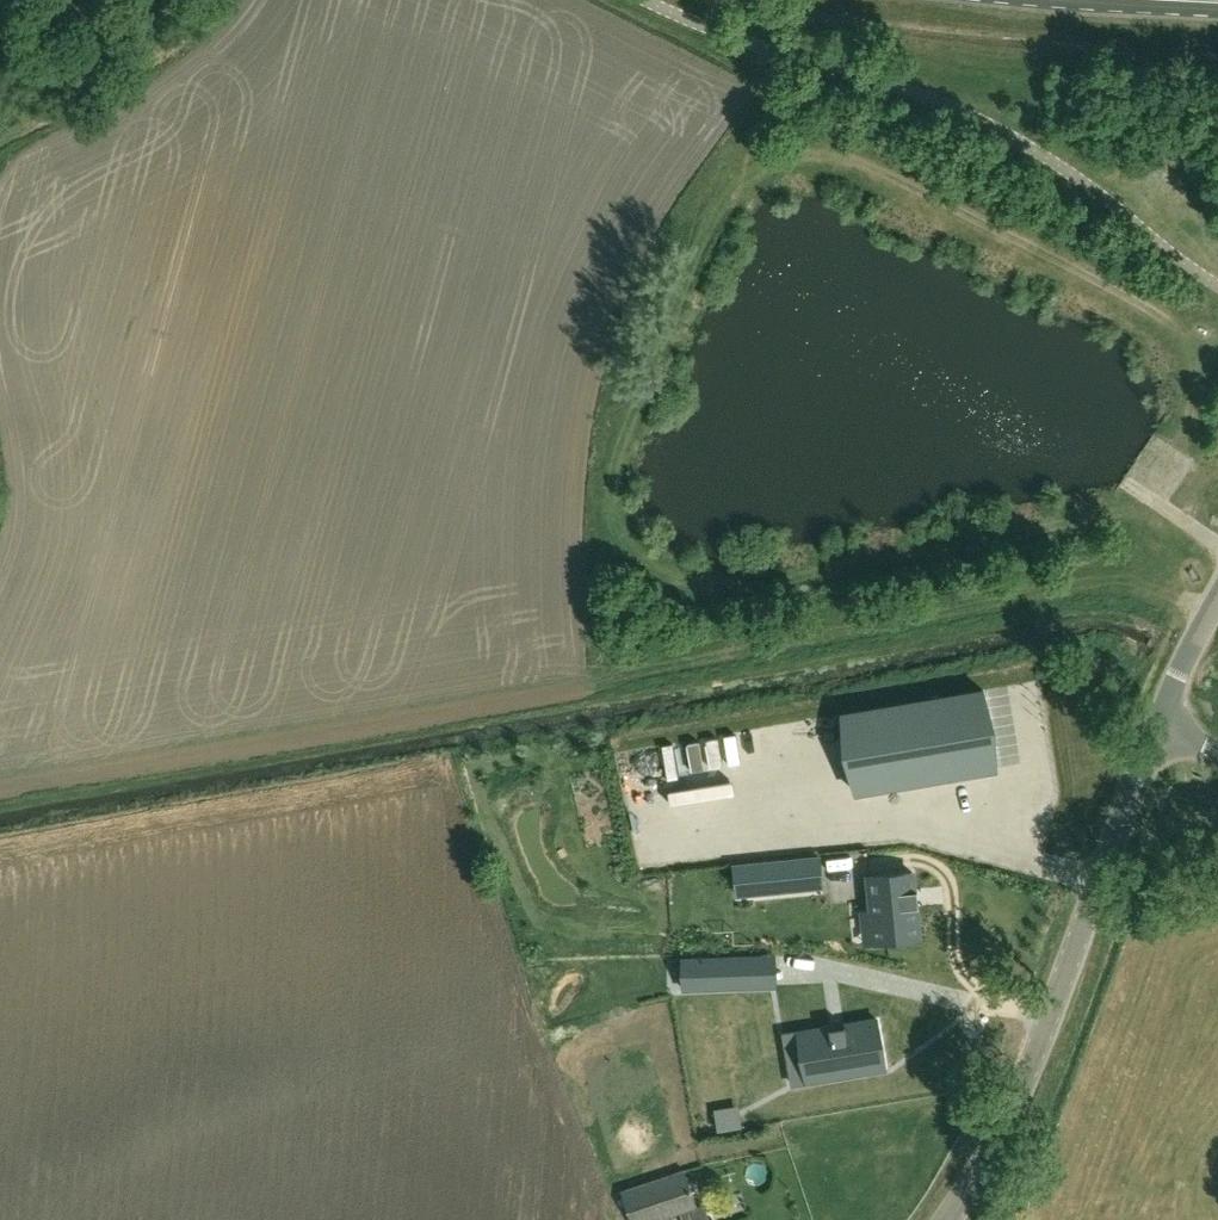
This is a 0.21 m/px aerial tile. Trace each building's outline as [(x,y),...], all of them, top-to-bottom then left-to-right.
[(997,767),(983,689),(842,713),(856,791),(997,767)] [(820,857),(749,864),(752,892),(823,885),(820,857)] [(912,871),(870,875),(876,941),(919,937),(912,871)] [(753,985),(752,957),(682,960),(683,988),(753,985)] [(878,1020),(798,1033),(806,1080),(886,1067),(878,1020)] [(684,1171),(682,1159),(669,1163),(673,1174),(651,1182),(645,1164),(617,1174),(622,1192),(632,1219),(658,1219),(680,1213),(683,1219),(695,1219),(691,1209),(698,1207),(685,1170),(684,1171)]
